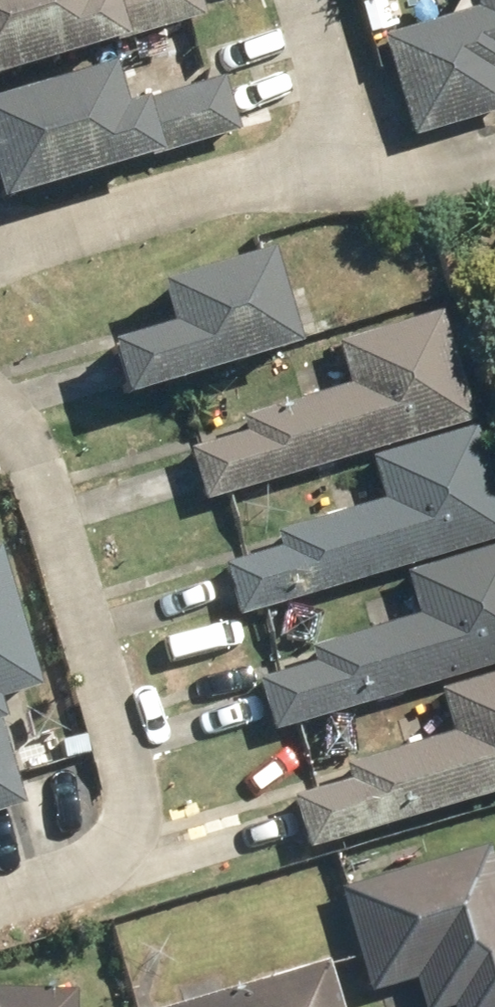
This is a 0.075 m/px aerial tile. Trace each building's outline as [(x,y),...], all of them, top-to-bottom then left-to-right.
[(201,22),(194,0),(0,0),(0,82),(201,22)] [(379,43),(410,143),(494,117),(494,0),(470,0),(475,14),(379,43)] [(0,106),(0,208),(153,162),(152,160),(235,135),(219,84),(115,115),(103,75),(0,106)] [(166,336),(103,354),(118,405),(290,355),(263,262),(153,294),(166,336)] [(186,456),(201,506),(471,426),(438,318),(334,349),(346,391),(238,423),(243,439),(186,456)] [(236,621),(494,545),(494,508),(473,433),(368,464),(381,506),(272,538),(277,554),(221,571),(236,621)] [(271,736),(494,670),(494,551),(403,579),(416,621),(308,653),(313,669),(256,685),(271,736)] [(27,698),(0,609),(0,706),(27,698)] [(305,854),(494,797),(494,679),(437,696),(449,739),(341,770),(346,787),(290,803),(305,854)] [(25,806),(0,724),(0,814),(25,806)] [(366,996),(407,984),(414,1006),(494,1006),(494,885),(481,841),(332,888),(366,996)] [(322,962),(165,1006),(335,1006),(322,962)] [(76,992),(0,989),(0,1006),(76,1006),(76,992)]
